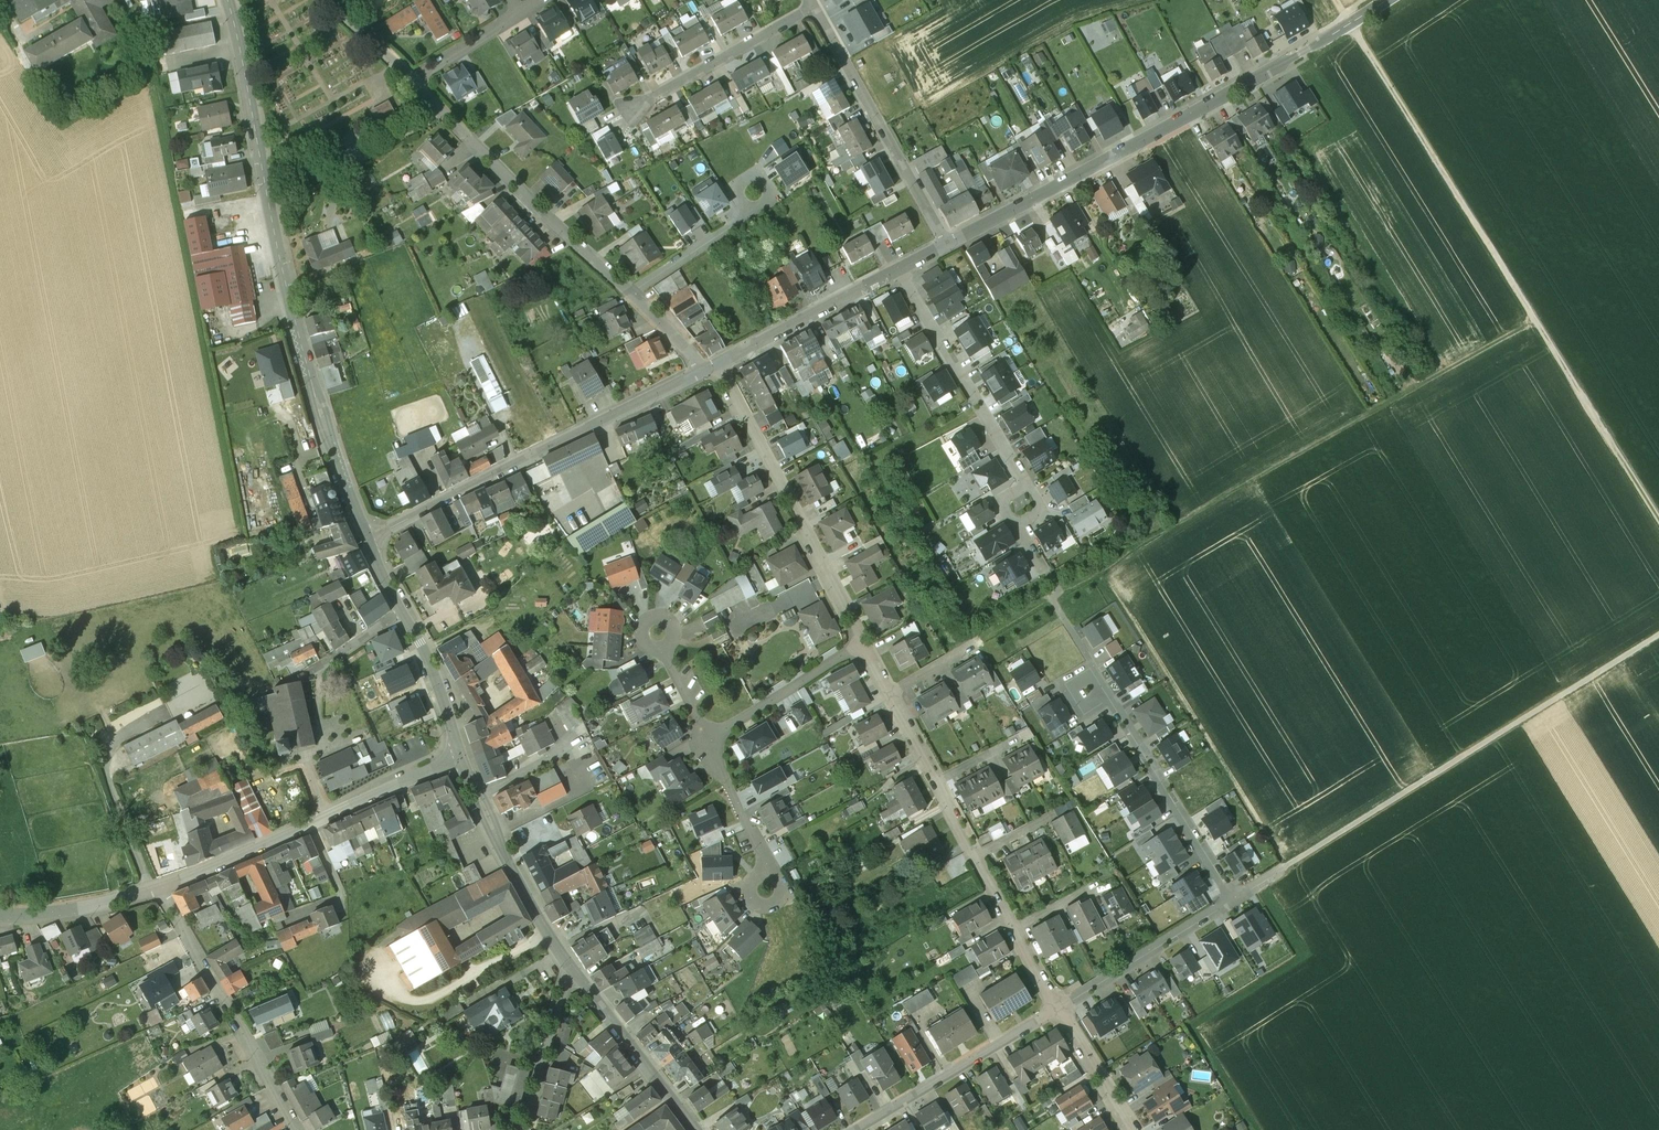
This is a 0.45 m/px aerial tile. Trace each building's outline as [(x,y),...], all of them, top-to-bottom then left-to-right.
[(70,0),(13,0),(24,20),(31,16),(35,24),(71,3),(70,0)] [(71,3),(82,21),(93,40),(97,47),(116,36),(100,7),(113,0),(70,0),(71,3)] [(162,7),(163,7),(165,19),(192,13),(190,2),(191,2),(191,0),(161,0),(162,7)] [(427,0),(422,0),(414,5),(416,7),(411,10),(410,9),(386,24),(393,35),(417,20),(422,17),(437,41),(448,34),(427,0)] [(469,0),(474,9),(473,13),(485,16),(486,12),(499,4),(497,0),(469,0)] [(590,0),(568,0),(567,1),(571,6),(570,9),(572,12),(575,13),(581,23),(597,13),(598,13),(592,3),(590,0)] [(598,0),(597,0),(592,3),(598,13),(597,13),(600,17),(606,13),(598,0)] [(744,0),(736,0),(739,4),(742,10),(748,7),(744,0)] [(857,11),(868,5),(875,2),(874,0),(851,0),(857,11)] [(1301,16),(1307,13),(1300,0),(1292,0),(1295,6),(1296,6),(1301,16)] [(742,10),(739,4),(725,12),(734,29),(748,21),(742,10)] [(868,5),(857,11),(843,19),(850,32),(875,18),(868,5)] [(1301,16),(1296,6),(1295,6),(1275,17),(1287,39),(1308,28),(1301,16)] [(555,8),(537,19),(543,30),(551,41),(569,30),(555,8)] [(725,12),(723,9),(710,16),(715,26),(721,36),(734,29),(725,12)] [(710,16),(709,14),(703,18),(709,29),(715,26),(710,16)] [(709,29),(703,18),(697,21),(700,25),(704,32),(709,29)] [(875,18),(850,32),(857,44),(871,36),(882,30),(875,18)] [(1100,23),(1109,43),(1121,38),(1112,18),(1100,23)] [(82,21),(25,53),(36,72),(93,40),(82,21)] [(211,23),(161,33),(165,55),(216,45),(211,23)] [(1249,23),(1244,25),(1246,30),(1242,32),(1246,40),(1244,41),(1246,44),(1257,38),(1249,23)] [(700,25),(686,33),(695,50),(709,43),(704,32),(700,25)] [(882,30),(871,36),(875,43),(892,34),(889,27),(882,30)] [(543,30),(537,34),(538,34),(547,49),(548,50),(554,46),(551,41),(543,30)] [(511,42),(510,43),(517,54),(521,60),(538,50),(531,38),(527,32),(511,42)] [(1240,51),(1232,36),(1230,37),(1228,32),(1221,36),(1232,56),(1240,51)] [(161,33),(151,35),(155,57),(165,55),(161,33)] [(695,50),(686,33),(672,41),(676,47),(682,58),(695,50)] [(547,49),(538,34),(531,38),(538,50),(540,54),(547,49)] [(672,41),(669,34),(663,37),(669,49),(670,51),(676,47),(672,41)] [(802,36),(787,45),(796,61),(811,52),(807,45),(805,41),(802,36)] [(1232,56),(1221,36),(1216,39),(1227,59),(1232,56)] [(663,37),(657,40),(662,48),(664,52),(669,49),(663,37)] [(1267,52),(1259,37),(1257,38),(1246,44),(1254,59),(1267,52)] [(1227,59),(1216,39),(1209,43),(1218,59),(1220,63),(1227,59)] [(510,40),(503,45),(511,58),(517,54),(510,43),(511,42),(510,40)] [(813,41),(807,45),(811,52),(814,56),(820,53),(813,41)] [(1209,43),(1196,50),(1200,58),(1198,60),(1201,65),(1203,64),(1204,66),(1218,59),(1209,43)] [(796,61),(787,45),(772,53),(775,57),(777,62),(781,69),(796,61)] [(662,48),(652,54),(648,47),(638,52),(651,75),(671,64),(664,52),(662,48)] [(637,66),(628,50),(622,53),(626,60),(631,69),(637,66)] [(775,57),(768,60),(771,65),(777,62),(775,57)] [(1220,63),(1218,59),(1204,66),(1212,81),(1226,74),(1220,63)] [(626,60),(613,67),(616,73),(610,77),(612,80),(607,83),(614,95),(638,81),(633,74),(631,69),(626,60)] [(760,60),(745,68),(754,84),(769,76),(765,69),(762,64),(760,60)] [(768,60),(762,64),(765,69),(771,65),(768,60)] [(777,62),(771,65),(777,77),(783,73),(781,69),(777,62)] [(1190,72),(1185,62),(1178,66),(1183,75),(1185,74),(1186,75),(1190,72)] [(216,65),(178,73),(182,92),(196,89),(195,85),(203,83),(205,94),(222,91),(216,65)] [(777,77),(771,65),(765,69),(769,76),(769,75),(772,80),(777,77)] [(466,74),(461,66),(444,78),(448,85),(447,86),(446,89),(448,93),(452,94),(453,93),(458,100),(475,89),(470,80),(470,77),(469,75),(466,74)] [(745,68),(731,77),(733,81),(735,85),(739,92),(754,84),(745,68)] [(488,89),(478,72),(470,77),(470,80),(475,89),(478,95),(488,89)] [(173,94),(182,92),(178,73),(169,74),(173,94)] [(1168,73),(1161,78),(1165,85),(1172,80),(1168,73)] [(1155,74),(1146,79),(1153,92),(1162,86),(1155,74)] [(1165,85),(1164,85),(1174,102),(1194,91),(1186,75),(1185,74),(1183,75),(1172,80),(1165,85)] [(825,78),(813,84),(816,91),(820,89),(828,84),(825,78)] [(1146,79),(1135,85),(1142,97),(1147,94),(1148,95),(1153,92),(1146,79)] [(828,84),(820,89),(827,103),(842,94),(834,81),(828,84)] [(1274,96),(1281,107),(1286,116),(1287,116),(1306,104),(1307,103),(1301,94),(1294,83),(1274,96)] [(720,88),(718,84),(703,92),(712,108),(727,99),(723,92),(720,88)] [(735,85),(729,89),(735,100),(741,96),(739,93),(739,92),(735,85)] [(1142,97),(1135,85),(1127,89),(1132,99),(1133,101),(1142,97)] [(735,100),(729,89),(723,92),(727,99),(729,103),(735,100)] [(1309,89),(1301,94),(1307,103),(1306,104),(1309,108),(1317,103),(1309,89)] [(703,92),(688,101),(690,105),(693,109),(699,120),(699,121),(714,113),(712,108),(703,92)] [(588,93),(569,104),(570,105),(572,103),(583,123),(580,124),(581,125),(582,125),(593,118),(603,113),(595,99),(592,101),(588,93)] [(842,94),(827,103),(835,116),(849,108),(842,94)] [(1142,97),(1133,101),(1138,110),(1135,112),(1138,116),(1140,114),(1143,119),(1157,112),(1148,95),(1147,94),(1142,97)] [(1264,98),(1256,104),(1257,106),(1258,105),(1264,115),(1272,110),(1264,98)] [(392,99),(377,108),(386,123),(401,115),(392,99)] [(1109,108),(1116,121),(1123,118),(1113,100),(1106,104),(1108,108),(1109,108)] [(226,103),(198,109),(202,128),(220,124),(221,127),(231,125),(226,103)] [(1086,123),(1076,105),(1070,109),(1073,115),(1074,115),(1080,126),(1086,123)] [(1264,115),(1258,105),(1257,106),(1248,112),(1262,135),(1273,129),(1264,115)] [(676,107),(661,116),(670,131),(685,123),(681,116),(679,112),(676,107)] [(1286,116),(1281,107),(1273,112),(1282,125),(1290,121),(1287,116),(1286,116)] [(386,123),(377,108),(372,111),(380,126),(386,123)] [(1108,108),(1091,118),(1104,141),(1122,131),(1116,121),(1109,108),(1108,108)] [(699,120),(693,109),(687,112),(693,124),(699,120)] [(511,110),(495,120),(502,128),(516,115),(511,110)] [(687,112),(681,116),(685,123),(688,127),(693,124),(687,112)] [(1262,135),(1248,112),(1238,118),(1237,118),(1246,133),(1252,142),(1262,135)] [(522,114),(507,128),(521,143),(514,150),(522,158),(544,138),(543,137),(541,139),(530,127),(532,125),(522,114)] [(840,114),(828,121),(831,126),(843,120),(840,114)] [(1073,115),(1065,120),(1080,147),(1089,142),(1080,126),(1074,115),(1073,115)] [(1246,133),(1237,118),(1238,118),(1237,115),(1230,119),(1230,120),(1230,119),(1237,131),(1241,136),(1246,133)] [(670,131),(661,116),(646,124),(649,128),(651,132),(655,140),(670,131)] [(593,118),(582,125),(587,134),(598,127),(593,118)] [(1061,137),(1055,126),(1051,119),(1046,123),(1055,140),(1061,137)] [(1237,131),(1230,119),(1230,120),(1230,119),(1224,123),(1226,126),(1232,134),(1237,131)] [(843,120),(831,126),(834,132),(846,125),(843,120)] [(1055,126),(1061,137),(1070,153),(1080,147),(1065,120),(1055,126)] [(856,121),(838,131),(845,144),(863,134),(856,121)] [(753,140),(764,134),(758,123),(746,129),(753,140)] [(1055,140),(1046,123),(1038,127),(1042,133),(1043,132),(1049,144),(1055,140)] [(543,137),(532,125),(530,127),(541,139),(543,137)] [(607,126),(592,135),(596,143),(612,134),(607,126)] [(1232,134),(1226,126),(1216,132),(1230,155),(1241,149),(1232,134)] [(655,140),(651,132),(645,136),(651,147),(657,144),(655,140)] [(1049,144),(1043,132),(1042,133),(1034,137),(1049,164),(1058,159),(1049,144)] [(1230,155),(1216,132),(1206,138),(1205,138),(1211,147),(1220,162),(1230,155)] [(612,134),(596,143),(607,162),(621,154),(617,148),(621,146),(618,140),(616,141),(612,134)] [(863,134),(845,144),(853,158),(871,148),(863,134)] [(454,151),(437,135),(431,141),(430,140),(419,151),(426,158),(428,156),(439,166),(454,151)] [(1211,147),(1205,138),(1206,138),(1204,136),(1198,139),(1205,150),(1211,147)] [(1049,164),(1034,137),(1024,143),(1030,154),(1039,170),(1049,164)] [(233,138),(211,142),(214,157),(214,158),(223,156),(236,153),(233,138)] [(1024,143),(1022,139),(1016,142),(1017,144),(1025,158),(1030,154),(1024,143)] [(1011,147),(1015,154),(1020,164),(1027,161),(1025,158),(1017,144),(1011,147)] [(784,163),(795,156),(799,153),(794,147),(779,156),(784,163)] [(941,147),(912,162),(919,175),(930,169),(941,163),(948,160),(941,147)] [(862,154),(850,160),(853,166),(865,160),(862,154)] [(961,161),(957,154),(948,160),(954,171),(963,186),(976,209),(992,199),(987,190),(986,190),(983,185),(976,189),(960,162),(961,161)] [(1015,154),(1001,162),(1014,184),(1027,177),(1020,164),(1015,154)] [(223,156),(214,158),(214,157),(209,158),(211,165),(224,162),(223,156)] [(784,163),(775,169),(787,188),(807,174),(795,156),(784,163)] [(865,160),(853,166),(857,172),(868,165),(865,160)] [(878,160),(861,170),(869,183),(886,173),(878,160)] [(948,160),(941,163),(947,175),(954,171),(948,160)] [(1152,161),(1127,176),(1132,185),(1139,196),(1140,196),(1153,188),(1158,196),(1169,190),(1152,161)] [(987,184),(993,180),(988,169),(984,162),(977,166),(987,184)] [(1001,162),(988,169),(993,180),(1001,192),(1014,184),(1001,162)] [(555,163),(540,177),(549,186),(552,183),(562,193),(573,182),(555,163)] [(241,165),(206,172),(211,196),(245,189),(241,165)] [(468,167),(462,172),(461,172),(456,176),(457,177),(450,184),(463,198),(466,196),(481,180),(468,167)] [(442,174),(436,168),(422,176),(428,183),(442,174)] [(945,197),(930,169),(919,175),(935,203),(945,197)] [(886,173),(869,183),(876,196),(893,187),(886,173)] [(442,174),(428,183),(432,189),(446,181),(442,174)] [(493,187),(484,178),(481,180),(466,196),(471,201),(475,198),(490,191),(491,191),(493,187)] [(715,187),(724,201),(730,197),(719,181),(713,185),(715,187)] [(1110,182),(1098,190),(1099,191),(1092,196),(1103,213),(1110,208),(1114,214),(1125,207),(1122,202),(1116,192),(1115,193),(1113,189),(1114,189),(1110,182)] [(1139,196),(1132,185),(1124,190),(1134,207),(1143,201),(1140,196),(1139,196)] [(976,209),(963,186),(959,189),(963,197),(956,201),(966,220),(978,214),(976,209)] [(724,201),(715,187),(697,199),(709,217),(727,205),(724,201)] [(606,188),(593,194),(597,200),(601,196),(602,197),(609,193),(606,188)] [(189,191),(177,193),(179,203),(191,201),(189,191)] [(490,191),(475,198),(478,204),(492,197),(490,191)] [(882,193),(871,199),(874,206),(886,199),(882,193)] [(597,200),(579,212),(598,239),(620,223),(602,197),(601,196),(597,200)] [(945,197),(935,203),(939,210),(948,205),(949,204),(945,197)] [(1134,207),(1129,198),(1122,202),(1125,207),(1130,217),(1137,212),(1134,207)] [(501,200),(492,204),(485,211),(480,215),(481,216),(493,229),(498,224),(506,232),(510,237),(523,224),(512,212),(513,211),(505,203),(504,204),(501,200)] [(966,220),(956,201),(949,204),(948,205),(958,224),(966,220)] [(478,204),(461,214),(471,225),(481,216),(480,215),(485,211),(478,204)] [(958,224),(948,205),(939,210),(950,229),(958,224)] [(1088,225),(1076,205),(1069,209),(1070,210),(1081,229),(1088,225)] [(669,216),(682,237),(690,232),(691,231),(689,229),(697,224),(688,211),(685,206),(669,216)] [(691,231),(690,232),(691,233),(705,224),(694,207),(688,211),(697,224),(689,229),(691,231)] [(1081,229),(1070,210),(1051,221),(1062,240),(1069,236),(1068,234),(1079,227),(1080,229),(1081,229)] [(904,214),(882,226),(886,233),(891,243),(913,231),(904,214)] [(205,218),(184,221),(200,302),(228,297),(230,306),(234,326),(255,322),(240,246),(212,252),(205,218)] [(1115,221),(1105,224),(1106,234),(1115,232),(1115,221)] [(880,222),(868,229),(874,240),(886,233),(882,226),(880,222)] [(523,224),(510,237),(514,241),(522,249),(518,253),(527,263),(545,247),(523,224)] [(638,225),(627,232),(633,241),(641,236),(642,237),(645,235),(638,225)] [(874,240),(868,229),(862,232),(864,236),(868,243),(874,240)] [(396,230),(385,236),(390,246),(401,241),(396,230)] [(1031,230),(1023,235),(1024,237),(1018,241),(1029,259),(1035,255),(1034,252),(1040,248),(1039,246),(1040,245),(1031,230)] [(506,232),(495,242),(499,247),(510,237),(506,232)] [(992,236),(994,249),(1004,247),(1002,234),(992,236)] [(633,241),(621,249),(636,272),(655,260),(649,251),(650,250),(642,237),(641,236),(633,241)] [(864,236),(842,247),(851,264),(873,252),(868,243),(864,236)] [(510,237),(499,247),(504,251),(514,241),(510,237)] [(1054,245),(1049,237),(1044,240),(1051,252),(1056,248),(1054,245)] [(349,243),(322,254),(316,238),(303,243),(314,272),(354,256),(349,243)] [(1066,239),(1054,245),(1056,248),(1062,259),(1074,253),(1066,239)] [(980,243),(965,252),(974,269),(981,265),(990,260),(980,243)] [(1028,280),(1008,247),(998,253),(1008,270),(1000,274),(1010,291),(1028,280)] [(1074,253),(1062,259),(1065,264),(1077,258),(1074,253)] [(792,254),(784,258),(788,266),(793,275),(799,272),(796,266),(798,265),(796,261),(792,254)] [(810,254),(796,261),(798,265),(796,266),(799,272),(809,291),(825,283),(810,254)] [(1000,274),(990,280),(981,265),(974,269),(993,301),(1010,291),(1000,274)] [(793,275),(788,266),(781,269),(785,276),(791,286),(797,282),(793,275)] [(685,267),(652,288),(684,328),(711,311),(694,285),(691,287),(690,285),(688,286),(689,288),(688,289),(685,284),(693,279),(685,267)] [(937,268),(922,277),(927,285),(941,276),(937,268)] [(483,294),(494,288),(485,271),(473,277),(483,294)] [(954,287),(946,273),(941,276),(927,285),(923,287),(931,300),(954,287)] [(785,276),(765,286),(767,290),(763,292),(768,301),(772,299),(775,305),(781,302),(783,305),(790,301),(789,298),(795,294),(791,286),(785,276)] [(954,287),(931,300),(939,314),(943,311),(957,302),(962,300),(954,287)] [(888,293),(871,302),(874,308),(884,303),(883,303),(891,299),(888,293)] [(891,299),(883,303),(884,303),(894,324),(909,316),(898,295),(891,299)] [(228,297),(200,302),(201,311),(230,306),(228,297)] [(957,302),(943,311),(947,319),(962,310),(957,302)] [(610,303),(598,309),(603,319),(604,318),(615,312),(610,303)] [(867,322),(858,306),(849,311),(857,327),(859,326),(867,322)] [(615,312),(604,318),(608,325),(606,329),(610,337),(621,332),(622,333),(624,332),(625,330),(631,327),(622,309),(615,312)] [(857,327),(849,311),(840,316),(848,332),(851,330),(853,333),(855,332),(853,329),(857,327)] [(320,316),(305,320),(310,337),(335,330),(329,314),(321,316),(320,316)] [(1148,328),(1139,314),(1131,319),(1134,325),(1127,330),(1132,338),(1148,328)] [(840,316),(821,325),(830,341),(835,339),(843,334),(845,337),(847,336),(845,333),(848,332),(840,316)] [(968,316),(952,326),(955,332),(972,322),(968,316)] [(955,332),(958,338),(958,339),(961,345),(984,331),(977,319),(972,322),(955,332)] [(867,322),(859,326),(863,334),(871,330),(867,322)] [(724,349),(709,323),(704,326),(709,334),(695,342),(708,358),(724,349)] [(907,330),(896,337),(900,343),(911,336),(907,330)] [(984,331),(961,345),(965,351),(966,351),(969,357),(970,356),(986,346),(992,343),(984,331)] [(810,332),(795,339),(805,357),(819,349),(810,332)] [(336,333),(329,336),(330,341),(324,343),(331,364),(333,364),(340,361),(336,346),(335,346),(334,341),(338,339),(336,333)] [(922,335),(905,345),(915,361),(932,351),(922,335)] [(640,337),(624,345),(629,355),(637,351),(637,350),(645,347),(640,337)] [(795,339),(780,347),(790,365),(793,371),(803,366),(799,360),(805,357),(795,339)] [(844,358),(835,339),(830,341),(840,360),(844,358)] [(645,347),(637,350),(637,351),(645,367),(667,356),(658,340),(645,347)] [(324,342),(313,346),(314,351),(314,352),(319,369),(331,365),(331,364),(324,343),(324,342)] [(986,346),(970,356),(973,362),(990,352),(986,346)] [(279,388),(283,401),(294,398),(289,380),(287,381),(278,347),(256,353),(266,387),(279,384),(280,388),(279,388)] [(596,365),(589,352),(582,356),(587,364),(587,363),(590,368),(596,365)] [(495,413),(509,406),(483,355),(469,362),(495,413)] [(767,356),(752,364),(770,397),(775,394),(767,379),(777,374),(767,356)] [(1010,356),(1005,359),(1015,379),(1020,377),(1010,356)] [(995,360),(979,370),(982,376),(999,366),(995,360)] [(824,361),(811,369),(815,376),(828,369),(824,361)] [(590,368),(587,363),(587,364),(571,373),(570,373),(573,378),(586,400),(603,390),(590,368)] [(982,376),(985,382),(985,383),(988,389),(1011,375),(1004,363),(999,366),(982,376)] [(334,368),(333,364),(331,364),(331,365),(319,369),(320,372),(321,372),(328,395),(349,389),(347,382),(342,383),(338,369),(336,370),(336,368),(334,368)] [(770,397),(752,364),(740,371),(749,387),(756,383),(758,386),(754,388),(760,399),(756,401),(762,411),(774,405),(773,403),(772,400),(770,397)] [(571,373),(566,365),(560,369),(567,381),(573,378),(570,373),(571,373)] [(795,384),(785,367),(779,370),(789,388),(795,384)] [(815,376),(811,369),(801,374),(805,381),(809,379),(812,385),(818,381),(815,376)] [(931,372),(914,382),(918,388),(924,385),(923,384),(934,378),(931,372)] [(934,378),(923,384),(924,385),(934,402),(955,389),(944,372),(934,378)] [(1011,375),(988,389),(992,395),(993,395),(997,401),(1014,391),(1019,388),(1011,375)] [(1014,391),(997,401),(1000,406),(1017,396),(1014,391)] [(707,392),(671,411),(671,412),(678,424),(679,424),(689,418),(695,428),(695,429),(709,422),(720,416),(707,392)] [(1027,394),(1010,404),(1014,410),(1023,405),(1024,405),(1031,401),(1027,394)] [(774,405),(762,411),(770,426),(783,420),(774,405)] [(1014,410),(1002,418),(1011,434),(1033,421),(1024,405),(1023,405),(1014,410)] [(678,424),(671,412),(665,415),(670,423),(667,428),(669,431),(680,426),(679,424),(678,424)] [(796,422),(792,415),(784,420),(789,427),(796,422)] [(650,416),(615,432),(621,448),(644,438),(651,435),(657,432),(656,429),(650,416)] [(487,419),(471,426),(475,436),(491,428),(487,419)] [(709,422),(695,429),(695,428),(692,429),(696,436),(707,430),(712,428),(709,422)] [(803,422),(785,432),(788,438),(797,433),(806,428),(803,422)] [(827,422),(820,426),(828,440),(833,437),(830,431),(832,430),(827,422)] [(666,425),(656,429),(657,432),(660,440),(667,428),(666,425)] [(711,436),(701,441),(702,442),(708,454),(720,448),(726,458),(734,454),(741,450),(729,427),(711,436)] [(475,436),(474,436),(477,443),(479,442),(480,444),(496,435),(493,428),(491,428),(475,436)] [(1040,428),(1024,437),(1030,449),(1043,441),(1043,442),(1047,440),(1040,428)] [(427,429),(405,438),(408,446),(394,451),(398,460),(434,446),(427,429)] [(969,429),(950,441),(961,459),(961,460),(974,452),(981,448),(969,429)] [(696,436),(695,437),(698,444),(702,442),(701,441),(711,436),(707,430),(696,436)] [(660,440),(657,432),(651,435),(655,444),(657,446),(660,440)] [(797,433),(788,438),(778,443),(787,459),(806,449),(797,433)] [(863,441),(865,446),(882,438),(879,433),(863,441)] [(651,435),(644,438),(650,451),(655,444),(651,435)] [(474,436),(458,444),(466,458),(483,449),(480,444),(479,442),(477,443),(474,436)] [(594,436),(573,446),(581,463),(602,453),(594,436)] [(851,455),(844,441),(832,447),(840,461),(851,455)] [(1030,449),(1023,453),(1035,473),(1054,461),(1043,442),(1043,441),(1030,449)] [(502,446),(494,451),(498,463),(504,460),(502,446)] [(573,446),(542,460),(544,463),(550,477),(555,475),(581,463),(573,446)] [(451,468),(443,452),(430,459),(446,490),(468,478),(462,467),(463,467),(461,462),(451,468)] [(974,452),(961,460),(961,459),(957,462),(963,471),(971,467),(980,461),(974,452)] [(726,458),(722,460),(725,466),(730,463),(737,460),(734,454),(726,458)] [(975,474),(991,465),(987,457),(980,461),(971,467),(975,474)] [(486,459),(472,466),(471,463),(463,467),(462,467),(468,478),(490,467),(487,461),(486,459)] [(1008,484),(995,462),(991,465),(975,474),(971,476),(980,492),(988,488),(992,494),(1008,484)] [(531,486),(550,477),(544,463),(524,472),(526,475),(531,486)] [(616,463),(608,467),(613,476),(621,472),(616,463)] [(725,466),(712,473),(715,479),(733,469),(730,463),(725,466)] [(822,474),(818,466),(797,478),(810,503),(812,502),(824,496),(832,492),(828,484),(829,484),(823,473),(822,474)] [(408,467),(395,474),(402,488),(416,481),(408,467)] [(1068,468),(1051,478),(1055,484),(1065,478),(1072,474),(1068,468)] [(715,479),(711,480),(719,494),(737,485),(741,483),(734,469),(733,469),(715,479)] [(326,471),(313,475),(318,490),(331,486),(326,471)] [(290,474),(288,475),(287,475),(279,477),(285,493),(294,489),(295,489),(290,474)] [(519,475),(506,482),(517,504),(530,498),(529,496),(520,478),(519,475)] [(531,486),(526,475),(520,478),(529,496),(534,493),(531,486)] [(762,491),(755,475),(741,483),(737,485),(745,500),(762,491)] [(1055,484),(1049,488),(1058,504),(1075,494),(1065,478),(1055,484)] [(416,481),(402,488),(413,508),(430,499),(420,479),(416,481)] [(503,483),(486,491),(496,514),(514,506),(503,483)] [(318,490),(309,493),(320,521),(323,528),(329,527),(345,524),(337,500),(331,486),(318,490)] [(294,489),(285,493),(288,502),(298,498),(294,489)] [(474,493),(459,500),(467,517),(474,513),(479,511),(484,520),(496,514),(486,491),(475,496),(474,493)] [(824,496),(812,502),(819,516),(837,506),(833,499),(828,502),(824,496)] [(1084,496),(1067,507),(1073,515),(1090,505),(1084,496)] [(298,498),(288,502),(290,509),(300,505),(302,504),(300,497),(298,498)] [(467,517),(459,500),(455,502),(467,529),(472,526),(467,517)] [(745,500),(732,507),(736,513),(739,511),(748,506),(745,500)] [(742,517),(731,523),(738,536),(757,526),(765,540),(782,531),(774,516),(776,515),(769,502),(750,513),(742,517)] [(985,502),(966,513),(975,528),(981,525),(994,517),(985,502)] [(1073,515),(1068,518),(1079,536),(1106,520),(1095,502),(1073,515)] [(625,504),(566,539),(579,557),(637,522),(625,504)] [(300,505),(290,509),(293,515),(303,512),(300,505)] [(439,510),(421,519),(431,537),(428,540),(431,548),(453,536),(439,510)] [(845,510),(819,524),(823,532),(824,531),(828,539),(827,539),(833,551),(844,545),(838,534),(853,526),(845,510)] [(736,513),(728,517),(731,523),(742,517),(739,511),(736,513)] [(303,512),(293,515),(299,533),(323,528),(320,521),(308,522),(303,512)] [(479,522),(474,513),(467,517),(472,526),(479,522)] [(508,513),(498,518),(501,526),(512,521),(508,513)] [(1055,527),(1065,543),(1072,539),(1062,523),(1055,527)] [(345,524),(329,527),(334,543),(314,549),(317,561),(339,555),(357,549),(351,537),(345,524)] [(1054,524),(1034,536),(1045,557),(1066,546),(1065,543),(1055,527),(1054,524)] [(975,528),(970,532),(973,537),(984,531),(981,525),(975,528)] [(992,561),(1010,551),(1016,548),(1004,527),(974,544),(986,565),(992,561)] [(422,553),(418,545),(416,547),(408,533),(399,538),(402,542),(394,547),(402,560),(403,560),(412,575),(417,573),(430,566),(423,553),(422,553)] [(880,536),(863,545),(866,552),(876,547),(877,547),(884,543),(880,536)] [(471,544),(455,552),(460,561),(476,552),(471,544)] [(866,552),(851,561),(852,562),(846,565),(855,580),(851,583),(856,593),(877,581),(872,572),(870,574),(866,567),(883,558),(877,547),(876,547),(866,552)] [(795,548),(770,561),(783,584),(805,572),(797,558),(799,557),(795,548)] [(992,561),(996,568),(1013,558),(1010,551),(992,561)] [(359,552),(342,562),(347,572),(350,577),(368,568),(359,552)] [(680,568),(660,555),(649,573),(669,586),(674,579),(680,568)] [(1013,558),(996,568),(994,570),(996,574),(995,575),(1000,582),(1001,581),(1003,586),(1012,581),(1023,574),(1028,571),(1025,566),(1026,566),(1022,559),(1021,560),(1018,555),(1013,558)] [(630,559),(604,568),(612,588),(637,579),(635,571),(630,559)] [(443,569),(438,572),(433,564),(430,566),(417,573),(426,590),(423,592),(430,606),(450,595),(455,604),(474,594),(457,562),(443,570),(443,569)] [(695,569),(684,562),(680,568),(674,579),(685,586),(695,569)] [(648,588),(641,569),(635,571),(637,579),(641,591),(648,588)] [(342,572),(331,577),(335,585),(339,583),(350,577),(347,572),(343,574),(342,572)] [(707,580),(694,572),(679,596),(692,604),(699,594),(707,580)] [(1023,574),(1012,581),(1017,589),(1029,583),(1023,574)] [(734,579),(709,599),(716,614),(745,599),(734,579)] [(335,585),(318,593),(321,599),(312,603),(316,611),(325,607),(324,605),(346,594),(339,583),(335,585)] [(783,584),(769,591),(772,598),(787,590),(783,584)] [(872,599),(864,603),(872,617),(869,618),(877,631),(898,620),(892,607),(900,603),(892,588),(872,599)] [(379,590),(362,600),(366,606),(382,596),(379,590)] [(362,600),(358,593),(349,598),(358,612),(366,606),(362,600)] [(708,600),(699,594),(692,604),(691,605),(695,611),(708,600)] [(869,594),(857,600),(860,606),(864,603),(872,599),(869,594)] [(366,606),(358,612),(367,628),(390,611),(382,596),(366,606)] [(625,604),(615,597),(614,604),(626,614),(631,610),(625,604)] [(821,602),(799,614),(815,644),(839,631),(833,620),(831,621),(821,602)] [(337,620),(328,605),(325,607),(316,611),(313,613),(319,623),(322,629),(337,621),(337,620)] [(793,609),(780,615),(784,622),(797,616),(793,609)] [(706,629),(720,621),(713,610),(700,617),(706,629)] [(622,613),(597,611),(595,633),(620,635),(622,613)] [(1100,619),(1082,630),(1093,648),(1111,637),(1100,619)] [(337,621),(322,629),(319,623),(309,627),(314,637),(315,636),(324,632),(327,637),(335,650),(349,641),(337,621)] [(913,623),(901,629),(907,641),(917,636),(919,635),(913,623)] [(314,637),(309,627),(298,631),(301,640),(263,655),(267,665),(273,662),(290,655),(290,656),(311,645),(316,655),(318,660),(326,656),(318,642),(315,636),(314,637)] [(724,628),(710,635),(713,641),(727,634),(724,628)] [(324,632),(315,636),(318,642),(327,637),(324,632)] [(471,632),(459,638),(466,650),(478,642),(471,632)] [(402,653),(393,633),(373,642),(382,662),(392,658),(402,653)] [(620,635),(595,633),(594,646),(619,648),(620,635)] [(907,641),(890,650),(900,669),(915,662),(914,659),(922,655),(918,647),(922,645),(917,636),(907,641)] [(459,638),(437,650),(446,664),(453,660),(452,658),(454,657),(466,650),(459,638)] [(1115,641),(1104,647),(1111,658),(1122,652),(1115,641)] [(489,658),(479,644),(473,648),(482,663),(489,658)] [(311,645),(290,656),(293,662),(295,666),(316,655),(311,645)] [(922,645),(918,647),(922,655),(924,658),(928,656),(922,645)] [(534,694),(506,646),(492,656),(499,667),(517,699),(525,712),(540,704),(534,694)] [(619,648),(594,646),(593,659),(593,660),(602,661),(618,662),(619,648)] [(290,655),(273,662),(275,666),(279,664),(281,667),(293,662),(290,656),(290,655)] [(474,669),(456,682),(478,721),(481,720),(484,723),(488,720),(482,708),(484,706),(475,692),(477,691),(473,686),(499,667),(492,656),(474,669)] [(540,656),(524,667),(530,676),(546,665),(540,656)] [(453,660),(446,664),(456,682),(474,669),(469,661),(465,659),(459,663),(458,662),(454,657),(452,658),(453,660)] [(392,658),(382,662),(374,665),(377,673),(391,666),(395,665),(392,658)] [(1126,658),(1107,670),(1112,676),(1121,690),(1125,687),(1139,678),(1126,658)] [(602,661),(593,660),(593,659),(586,659),(581,664),(586,671),(601,670),(602,661)] [(985,673),(977,659),(964,666),(979,690),(990,684),(991,683),(985,673)] [(633,661),(619,668),(622,675),(637,667),(633,661)] [(1011,674),(1022,691),(1038,680),(1028,664),(1011,674)] [(376,680),(382,678),(394,672),(391,666),(377,673),(373,674),(376,680)] [(618,677),(619,678),(627,693),(647,682),(639,666),(637,667),(622,675),(618,677)] [(844,670),(843,669),(835,673),(836,675),(827,679),(833,692),(839,689),(839,688),(857,679),(858,679),(851,666),(844,670)] [(979,690),(964,666),(952,673),(960,687),(966,698),(966,697),(979,690)] [(394,672),(382,678),(390,695),(414,684),(406,667),(394,672)] [(1001,685),(992,669),(985,673),(991,683),(990,684),(994,689),(1001,685)] [(626,692),(619,678),(614,680),(609,685),(609,691),(614,696),(620,695),(626,692)] [(1139,678),(1125,687),(1132,700),(1147,691),(1139,678)] [(857,679),(839,688),(839,689),(853,713),(870,703),(857,679)] [(551,680),(534,694),(540,704),(558,688),(551,680)] [(301,683),(272,689),(272,691),(273,690),(274,695),(248,701),(248,702),(250,701),(253,715),(251,715),(251,716),(269,712),(271,718),(269,719),(269,720),(271,719),(273,727),(271,727),(271,728),(273,728),(275,735),(273,736),(273,737),(275,736),(277,744),(275,744),(275,745),(277,745),(279,753),(277,753),(278,756),(279,756),(280,757),(281,757),(280,755),(288,754),(289,755),(290,755),(289,752),(316,746),(315,745),(314,745),(312,737),(316,736),(314,726),(309,727),(308,720),(309,719),(309,718),(307,718),(306,711),(307,710),(307,709),(305,710),(304,702),(305,701),(305,700),(303,701),(302,693),(303,692),(303,691),(301,692),(299,684),(301,684),(301,683)] [(951,698),(943,684),(930,691),(945,716),(957,710),(957,709),(951,698)] [(656,685),(642,693),(645,699),(659,691),(656,685)] [(966,698),(960,687),(954,690),(957,695),(963,705),(969,701),(966,697),(966,698)] [(645,699),(632,706),(640,722),(668,708),(659,691),(645,699)] [(945,716),(930,691),(918,699),(926,713),(932,724),(933,724),(945,716)] [(963,705),(957,695),(951,698),(957,709),(957,710),(959,714),(965,710),(963,705)] [(1037,714),(1039,713),(1039,712),(1052,704),(1047,695),(1031,704),(1037,714)] [(396,708),(409,703),(406,696),(387,704),(391,711),(397,709),(396,708)] [(569,696),(555,709),(562,721),(574,710),(575,710),(579,707),(569,696)] [(409,703),(396,708),(397,709),(404,725),(425,715),(418,699),(409,703)] [(488,720),(484,723),(481,720),(478,721),(464,728),(470,745),(489,737),(488,734),(504,723),(511,719),(521,714),(525,712),(517,699),(488,720)] [(1153,699),(1134,712),(1139,722),(1141,722),(1143,726),(1143,727),(1149,737),(1154,733),(1165,726),(1157,713),(1161,711),(1153,699)] [(1052,704),(1039,712),(1039,713),(1050,731),(1070,719),(1058,700),(1052,704)] [(812,718),(803,701),(791,708),(801,725),(812,718)] [(217,708),(179,727),(185,738),(183,739),(187,748),(199,741),(194,733),(222,718),(217,708)] [(562,721),(559,723),(562,729),(566,727),(568,730),(582,721),(575,710),(574,710),(562,721)] [(932,724),(926,713),(920,716),(928,731),(935,727),(933,724),(932,724)] [(521,714),(511,719),(515,730),(525,726),(521,714)] [(849,716),(837,723),(840,729),(852,722),(849,716)] [(865,722),(862,716),(852,722),(855,727),(855,728),(865,722)] [(865,722),(855,728),(860,738),(863,736),(867,744),(874,741),(886,734),(877,716),(865,722)] [(673,721),(668,724),(667,723),(660,727),(661,728),(652,733),(654,735),(653,739),(657,745),(660,746),(662,748),(682,736),(673,721)] [(1083,733),(1078,736),(1079,737),(1088,752),(1111,737),(1101,722),(1094,726),(1094,725),(1087,730),(1083,733)] [(174,723),(124,747),(134,766),(183,742),(174,723)] [(515,730),(508,733),(512,741),(510,741),(514,749),(548,732),(544,723),(527,731),(525,726),(515,730)] [(837,723),(821,733),(825,738),(840,729),(837,723)] [(1165,726),(1154,733),(1158,739),(1175,728),(1171,723),(1165,726)] [(504,724),(490,735),(491,737),(489,737),(493,750),(510,741),(512,741),(508,733),(504,724)] [(748,735),(740,740),(740,741),(750,756),(759,751),(760,753),(768,748),(766,746),(779,738),(772,726),(768,728),(765,724),(757,729),(748,735)] [(1072,741),(1079,737),(1078,736),(1083,733),(1080,726),(1067,734),(1072,741)] [(746,732),(748,735),(757,729),(756,727),(746,732)] [(1034,737),(1028,728),(1017,734),(1022,743),(1034,737)] [(514,749),(500,756),(503,763),(525,753),(527,757),(537,752),(539,757),(546,753),(544,749),(553,744),(548,732),(514,749)] [(1188,755),(1176,735),(1158,746),(1163,755),(1170,766),(1172,765),(1187,756),(1188,755)] [(489,737),(470,745),(474,757),(485,753),(485,754),(494,751),(493,750),(489,737)] [(746,759),(750,756),(740,741),(736,744),(746,759)] [(867,744),(864,746),(863,745),(857,748),(861,755),(877,746),(874,741),(867,744)] [(1098,754),(1104,765),(1121,755),(1115,743),(1098,754)] [(877,746),(861,755),(864,762),(870,758),(880,752),(877,746)] [(880,752),(870,758),(876,768),(878,767),(881,771),(899,761),(891,746),(880,752)] [(357,763),(350,748),(317,764),(324,778),(326,777),(328,781),(326,782),(330,792),(342,787),(343,789),(353,785),(352,782),(368,775),(363,765),(357,768),(355,764),(357,763)] [(1043,774),(1029,749),(1016,755),(1030,781),(1043,774)] [(485,753),(474,757),(478,766),(496,759),(496,758),(494,751),(485,754),(485,753)] [(1102,767),(1114,786),(1134,774),(1130,767),(1129,767),(1126,762),(1127,761),(1122,754),(1121,755),(1104,765),(1102,767)] [(390,755),(384,758),(388,766),(394,763),(390,755)] [(1030,781),(1016,755),(1003,762),(1011,777),(1017,788),(1018,787),(1030,781)] [(496,759),(478,766),(485,784),(505,778),(500,764),(503,763),(500,756),(496,758),(496,759)] [(662,756),(650,763),(645,766),(654,780),(661,775),(659,772),(669,766),(662,756)] [(1187,756),(1172,765),(1176,772),(1191,762),(1187,756)] [(230,788),(215,758),(201,765),(206,775),(202,778),(202,779),(177,791),(186,810),(188,809),(195,823),(202,821),(204,824),(207,823),(206,820),(229,812),(240,835),(218,844),(222,854),(255,840),(251,831),(250,831),(239,809),(240,809),(230,788)] [(618,760),(612,767),(619,773),(625,766),(618,760)] [(669,766),(659,772),(661,775),(670,790),(666,793),(673,805),(701,788),(694,776),(688,779),(677,761),(669,766)] [(779,769),(752,783),(758,795),(776,786),(785,781),(785,780),(779,769)] [(997,786),(989,770),(976,776),(990,802),(1001,796),(1002,795),(997,786)] [(541,775),(493,798),(501,815),(520,806),(521,809),(524,810),(528,808),(529,805),(527,802),(537,798),(541,807),(566,794),(559,780),(547,786),(541,775)] [(1066,778),(1069,785),(1077,782),(1074,775),(1066,778)] [(785,781),(776,786),(779,792),(786,788),(797,782),(793,776),(785,780),(785,781)] [(990,802),(976,776),(958,786),(975,819),(982,815),(978,808),(990,802)] [(467,813),(447,777),(429,784),(434,799),(440,807),(447,803),(450,807),(452,810),(456,818),(467,813)] [(1011,777),(1004,781),(1005,782),(1012,795),(1020,791),(1018,787),(1017,788),(1011,777)] [(903,779),(895,784),(896,787),(893,789),(894,790),(885,795),(889,803),(885,805),(888,810),(894,807),(917,794),(909,780),(905,782),(903,779)] [(272,832),(247,780),(243,782),(230,788),(240,809),(239,809),(250,831),(251,831),(255,840),(272,832)] [(1012,795),(1005,782),(997,786),(1002,795),(1001,796),(1006,804),(1014,799),(1012,795)] [(1117,794),(1121,800),(1138,790),(1133,783),(1117,794)] [(429,784),(411,790),(418,807),(426,803),(434,799),(429,784)] [(1138,790),(1121,800),(1118,802),(1123,810),(1126,807),(1130,814),(1132,813),(1151,801),(1142,787),(1138,790)] [(779,792),(769,797),(772,803),(780,798),(781,799),(790,794),(786,788),(779,792)] [(917,794),(894,807),(897,812),(901,820),(907,817),(909,821),(921,814),(920,811),(925,809),(917,794)] [(395,798),(388,801),(392,810),(398,808),(395,798)] [(772,803),(758,810),(765,822),(787,811),(781,799),(780,798),(772,803)] [(462,870),(448,840),(451,838),(444,824),(438,811),(450,807),(447,803),(440,807),(434,799),(426,803),(434,821),(436,820),(438,827),(428,831),(429,832),(436,830),(455,873),(461,870),(462,870)] [(1204,809),(1208,817),(1220,809),(1220,810),(1225,806),(1221,799),(1204,809)] [(388,801),(372,807),(379,825),(380,825),(395,818),(392,810),(388,801)] [(864,808),(861,801),(847,809),(850,816),(864,808)] [(1160,816),(1151,801),(1132,813),(1142,828),(1149,823),(1160,816)] [(426,803),(418,807),(428,831),(438,827),(436,820),(434,821),(426,803)] [(372,807),(356,815),(363,832),(374,827),(379,825),(372,807)] [(592,807),(567,819),(576,836),(600,824),(592,807)] [(697,837),(700,836),(721,827),(715,814),(712,807),(689,817),(697,837)] [(888,810),(880,815),(882,819),(897,812),(894,807),(888,810)] [(202,821),(195,823),(188,809),(186,810),(182,812),(192,847),(183,849),(188,867),(197,865),(222,854),(218,844),(211,846),(204,824),(202,821)] [(1208,817),(1201,821),(1213,840),(1231,828),(1220,810),(1220,809),(1208,817)] [(787,811),(765,822),(771,835),(785,827),(794,823),(793,822),(787,811)] [(456,818),(444,824),(451,838),(475,827),(467,813),(456,818)] [(700,836),(705,848),(720,842),(724,840),(720,832),(724,830),(717,813),(715,814),(721,827),(700,836)] [(1073,813),(1053,823),(1064,845),(1084,835),(1073,813)] [(356,815),(340,822),(348,840),(355,837),(364,833),(363,832),(356,815)] [(794,823),(785,827),(788,833),(806,824),(802,817),(793,822),(794,823)] [(395,818),(380,825),(384,835),(383,835),(399,827),(395,818)] [(340,822),(323,829),(332,847),(348,840),(340,822)] [(1149,823),(1142,828),(1132,833),(1136,839),(1150,831),(1153,829),(1149,823)] [(379,825),(374,827),(378,837),(373,840),(378,850),(388,846),(383,835),(384,835),(380,825),(379,825)] [(897,827),(882,835),(886,842),(901,834),(897,827)] [(930,827),(928,828),(936,842),(937,841),(930,827)] [(1002,827),(989,834),(993,842),(1007,834),(1002,827)] [(936,842),(928,828),(901,842),(906,852),(919,844),(921,849),(919,850),(920,852),(921,851),(927,863),(928,864),(939,858),(945,854),(937,841),(936,842)] [(1144,847),(1152,860),(1178,844),(1169,830),(1155,839),(1143,847),(1144,847)] [(1140,850),(1144,847),(1143,847),(1155,839),(1150,831),(1136,839),(1134,840),(1140,850)] [(309,836),(287,846),(291,858),(292,860),(300,856),(302,864),(310,860),(314,870),(323,866),(309,836)] [(361,850),(355,837),(348,840),(353,851),(361,850)] [(576,837),(565,842),(569,850),(572,857),(584,851),(576,837)] [(372,852),(366,839),(364,840),(366,844),(361,846),(365,855),(372,852)] [(1227,849),(1230,855),(1242,848),(1247,844),(1244,839),(1227,849)] [(348,840),(332,847),(340,863),(348,859),(350,862),(356,859),(353,851),(348,840)] [(565,842),(558,846),(562,854),(569,850),(565,842)] [(703,859),(721,858),(720,842),(705,848),(702,849),(703,859)] [(1057,868),(1043,842),(1036,846),(1034,843),(1028,846),(1044,876),(1057,868)] [(1160,874),(1172,867),(1187,858),(1178,844),(1152,860),(1160,874)] [(278,850),(262,857),(265,866),(267,866),(275,888),(273,889),(278,898),(287,894),(289,893),(284,883),(290,881),(285,871),(281,873),(277,864),(291,858),(287,846),(278,850)] [(558,846),(548,850),(546,846),(523,858),(541,893),(559,884),(554,873),(546,859),(552,856),(553,858),(562,854),(558,846)] [(1044,876),(1028,846),(1023,849),(1024,852),(1017,856),(1031,882),(1044,876)] [(1242,848),(1230,855),(1225,858),(1236,877),(1253,867),(1242,848)] [(574,861),(554,873),(559,884),(583,871),(593,867),(584,851),(572,857),(574,861)] [(1015,853),(1010,856),(1011,859),(1004,863),(1018,889),(1031,882),(1017,856),(1015,853)] [(262,857),(246,863),(258,888),(259,888),(270,882),(265,866),(262,857)] [(721,858),(703,859),(702,859),(703,870),(704,870),(705,880),(713,880),(713,882),(721,881),(720,879),(729,879),(728,869),(731,869),(731,858),(721,858)] [(939,858),(928,864),(927,863),(924,866),(928,872),(943,864),(939,858)] [(462,870),(461,870),(470,888),(481,882),(472,864),(462,870)] [(599,871),(596,865),(593,867),(583,871),(589,882),(585,883),(592,899),(603,891),(608,889),(603,878),(604,878),(604,874),(603,871),(600,870),(599,871)] [(314,870),(299,876),(304,888),(328,877),(323,866),(314,870)] [(1178,875),(1172,867),(1160,874),(1156,876),(1162,885),(1178,875)] [(233,869),(214,877),(218,887),(219,887),(221,890),(222,891),(232,886),(238,883),(233,869)] [(470,888),(407,920),(397,928),(403,939),(391,946),(415,989),(440,975),(453,967),(460,963),(453,952),(442,933),(506,899),(516,915),(524,910),(509,883),(502,871),(481,882),(470,888)] [(559,884),(541,893),(548,906),(544,909),(551,923),(568,914),(570,913),(578,909),(580,907),(576,902),(565,909),(558,894),(585,883),(589,882),(583,871),(559,884)] [(1109,872),(1098,878),(1101,885),(1113,879),(1109,872)] [(1181,906),(1185,904),(1202,893),(1206,890),(1196,872),(1170,888),(1181,906)] [(206,881),(172,895),(183,916),(198,910),(192,897),(202,894),(209,908),(194,915),(201,927),(216,919),(215,917),(221,914),(216,905),(210,890),(206,881)] [(270,882),(259,888),(267,902),(258,906),(255,898),(248,901),(250,902),(260,924),(269,920),(284,913),(278,898),(273,889),(270,882)] [(260,924),(250,902),(248,901),(246,900),(238,883),(232,886),(236,896),(232,898),(243,921),(235,925),(241,938),(262,928),(260,924)] [(1120,889),(1101,899),(1109,914),(1113,921),(1114,921),(1132,911),(1120,889)] [(224,913),(216,896),(214,897),(210,890),(216,905),(221,914),(224,913)] [(592,899),(583,904),(588,914),(594,927),(615,917),(603,891),(592,899)] [(715,892),(697,900),(700,907),(703,905),(717,898),(715,892)] [(717,898),(703,905),(712,919),(736,903),(735,902),(735,900),(732,896),(731,896),(729,893),(717,898)] [(1202,893),(1185,904),(1192,915),(1209,904),(1202,893)] [(287,894),(278,898),(284,913),(294,910),(287,894)] [(1098,921),(1088,902),(1078,906),(1077,903),(1067,909),(1077,929),(1082,939),(1083,938),(1101,929),(1102,928),(1098,921)] [(736,903),(712,919),(721,932),(722,933),(733,922),(742,913),(741,911),(741,909),(739,906),(737,905),(736,903)] [(979,903),(953,918),(963,936),(964,937),(969,934),(990,921),(979,903)] [(588,914),(583,904),(580,907),(578,909),(570,913),(576,921),(588,914)] [(638,906),(618,915),(621,920),(641,912),(638,906)] [(331,907),(311,915),(315,923),(308,925),(312,935),(338,924),(331,907)] [(516,915),(453,952),(460,963),(505,938),(509,946),(524,938),(519,930),(531,923),(524,910),(516,915)] [(1259,918),(1255,911),(1233,925),(1236,929),(1229,933),(1233,940),(1240,936),(1248,949),(1270,935),(1265,927),(1267,925),(1262,916),(1259,918)] [(284,913),(269,920),(271,925),(286,919),(284,913)] [(1113,921),(1109,914),(1104,917),(1111,931),(1118,928),(1114,921),(1113,921)] [(944,915),(929,923),(933,930),(948,921),(944,915)] [(121,916),(104,927),(114,944),(118,941),(127,936),(131,934),(121,916)] [(1111,931),(1104,917),(1098,921),(1102,928),(1101,929),(1104,935),(1111,931)] [(1056,918),(1031,931),(1045,955),(1068,944),(1069,943),(1064,934),(1056,918)] [(738,927),(732,933),(736,938),(750,924),(746,919),(738,927)] [(1233,925),(1231,920),(1224,925),(1229,933),(1236,929),(1233,925)] [(733,922),(722,933),(721,932),(719,935),(724,940),(732,933),(738,927),(733,922)] [(308,923),(276,936),(284,952),(297,947),(295,942),(312,935),(308,925),(308,923)] [(736,938),(729,945),(742,958),(761,940),(755,934),(758,931),(751,924),(750,924),(736,938)] [(650,927),(634,936),(640,947),(656,938),(650,927)] [(79,928),(61,936),(70,955),(71,955),(72,956),(75,957),(78,955),(79,952),(81,952),(80,951),(87,947),(88,947),(82,934),(79,928)] [(97,928),(82,934),(88,947),(87,947),(90,953),(107,945),(97,928)] [(607,928),(593,935),(592,933),(571,947),(585,969),(606,955),(602,948),(615,941),(607,928)] [(1082,939),(1077,929),(1072,932),(1077,943),(1078,944),(1085,941),(1083,938),(1082,939)] [(1072,932),(1071,930),(1064,934),(1069,943),(1068,944),(1070,947),(1077,943),(1072,932)] [(1217,968),(1224,964),(1225,966),(1237,959),(1219,931),(1210,936),(1210,938),(1201,943),(1208,955),(1217,968)] [(997,933),(974,947),(985,965),(985,966),(987,965),(1008,953),(997,933)] [(969,934),(964,937),(963,936),(957,940),(961,946),(962,946),(973,939),(969,934)] [(155,935),(139,942),(144,953),(160,946),(155,935)] [(127,936),(118,941),(121,945),(130,940),(127,936)] [(0,940),(0,955),(13,951),(9,937),(0,940)] [(660,938),(637,950),(642,959),(661,948),(660,946),(664,944),(660,938)] [(235,941),(230,943),(231,945),(218,953),(224,963),(242,952),(235,941)] [(55,955),(47,942),(39,945),(43,956),(46,955),(47,958),(55,955)] [(39,945),(26,950),(30,961),(19,965),(25,981),(52,971),(47,958),(46,955),(43,956),(39,945)] [(961,946),(947,954),(951,961),(965,952),(962,946),(961,946)] [(1187,950),(1170,961),(1182,980),(1197,971),(1199,969),(1195,963),(1187,950)] [(224,963),(218,953),(207,959),(221,982),(231,976),(228,970),(224,963)] [(713,955),(706,958),(707,961),(712,970),(719,966),(713,955)] [(1208,955),(1202,959),(1212,976),(1219,972),(1217,968),(1208,955)] [(1202,959),(1195,963),(1199,969),(1197,971),(1204,981),(1212,976),(1202,959)] [(152,973),(147,975),(151,982),(162,976),(174,969),(171,962),(164,966),(152,973)] [(240,962),(228,970),(231,976),(239,972),(245,969),(240,962)] [(609,966),(590,977),(601,992),(613,986),(626,978),(637,972),(631,963),(614,972),(609,966)] [(985,965),(974,972),(978,979),(990,972),(987,965),(985,966),(985,965)] [(971,966),(950,979),(958,991),(978,979),(974,972),(971,966)] [(149,967),(142,971),(145,977),(147,975),(152,973),(149,967)] [(453,967),(440,975),(443,980),(456,973),(453,967)] [(637,972),(626,978),(629,984),(618,989),(619,991),(621,991),(624,996),(623,998),(625,1001),(632,996),(650,986),(647,981),(649,980),(643,969),(637,972)] [(1156,970),(1142,978),(1155,999),(1168,991),(1169,990),(1163,982),(1156,970)] [(239,972),(231,976),(221,982),(229,995),(247,986),(239,972)] [(173,995),(162,976),(151,982),(142,987),(145,993),(144,997),(146,1000),(150,1001),(153,1007),(159,1003),(173,995)] [(1170,977),(1163,982),(1169,990),(1168,991),(1173,999),(1181,994),(1170,977)] [(201,978),(185,988),(193,1002),(209,993),(201,978)] [(626,978),(613,986),(616,992),(619,991),(618,989),(629,984),(626,978)] [(1017,978),(981,1000),(995,1022),(1030,1001),(1017,978)] [(1129,986),(1136,998),(1141,1007),(1142,1007),(1155,999),(1142,978),(1129,986)] [(1078,981),(1067,988),(1070,993),(1081,986),(1078,981)] [(283,984),(274,988),(277,994),(285,990),(283,984)] [(650,986),(632,996),(625,1001),(615,1009),(626,1023),(643,1010),(636,1002),(653,992),(650,986)] [(504,990),(464,1014),(471,1026),(485,1017),(494,1032),(520,1017),(504,990)] [(927,990),(901,1005),(908,1016),(933,1001),(927,990)] [(253,997),(250,991),(241,996),(244,1001),(253,997)] [(173,995),(159,1003),(164,1011),(179,1002),(174,994),(173,995)] [(287,995),(248,1011),(257,1027),(294,1012),(287,995)] [(1121,996),(1114,1000),(1125,1017),(1131,1013),(1121,996)] [(1106,1001),(1099,1005),(1113,1029),(1127,1021),(1125,1017),(1114,1000),(1112,998),(1107,1002),(1106,1001)] [(1141,1007),(1136,998),(1129,1003),(1139,1020),(1147,1015),(1142,1007),(1141,1007)] [(670,1001),(658,1007),(661,1012),(672,1006),(670,1001)] [(457,1003),(439,1014),(445,1026),(464,1014),(457,1003)] [(652,1004),(644,1008),(647,1013),(655,1009),(652,1004)] [(688,1013),(683,1004),(675,1009),(679,1015),(681,1018),(688,1013)] [(1086,1014),(1088,1017),(1098,1034),(1100,1037),(1113,1029),(1099,1005),(1091,1009),(1092,1011),(1086,1014)] [(194,1017),(192,1019),(202,1036),(219,1025),(209,1009),(194,1017)] [(163,1022),(156,1010),(146,1015),(152,1027),(163,1022)] [(190,1010),(177,1018),(181,1025),(192,1019),(194,1017),(190,1010)] [(391,1038),(387,1030),(395,1026),(388,1011),(378,1015),(385,1032),(375,1037),(378,1044),(391,1038)] [(962,1011),(928,1032),(942,1054),(975,1034),(962,1011)] [(664,1014),(648,1025),(649,1026),(651,1024),(658,1034),(665,1029),(681,1018),(679,1015),(669,1021),(664,1014)] [(571,1019),(563,1017),(554,1052),(561,1054),(564,1049),(566,1046),(570,1026),(571,1019)] [(1098,1034),(1088,1017),(1081,1020),(1091,1037),(1098,1034)] [(918,1032),(912,1022),(906,1025),(909,1030),(910,1030),(913,1035),(918,1032)] [(649,1026),(636,1036),(644,1047),(656,1036),(658,1034),(651,1024),(649,1026)] [(392,1037),(400,1052),(408,1048),(406,1045),(419,1037),(412,1026),(392,1037)] [(705,1026),(685,1037),(686,1039),(693,1048),(713,1035),(705,1026)] [(329,1029),(311,1035),(314,1043),(332,1036),(329,1029)] [(678,1046),(665,1029),(658,1034),(656,1036),(663,1045),(654,1052),(665,1067),(683,1054),(693,1048),(686,1039),(678,1046)] [(277,1030),(262,1036),(270,1051),(283,1046),(277,1030)] [(909,1030),(892,1041),(897,1050),(899,1049),(905,1059),(911,1056),(919,1068),(929,1062),(913,1035),(910,1030),(909,1030)] [(589,1044),(586,1047),(591,1053),(595,1050),(602,1060),(616,1047),(617,1045),(606,1031),(589,1044)] [(1069,1056),(1054,1031),(1031,1045),(1042,1063),(1055,1055),(1059,1062),(1069,1056)] [(584,1037),(573,1045),(578,1052),(586,1047),(589,1044),(584,1037)] [(310,1043),(288,1052),(296,1073),(319,1065),(310,1043)] [(1031,1045),(1009,1059),(1024,1084),(1034,1078),(1030,1071),(1042,1063),(1031,1045)] [(210,1047),(199,1054),(199,1053),(189,1058),(184,1061),(196,1082),(222,1067),(210,1047)] [(634,1070),(616,1047),(602,1060),(596,1066),(613,1087),(634,1070)] [(864,1062),(854,1047),(851,1048),(854,1053),(849,1057),(859,1073),(860,1074),(865,1071),(861,1063),(864,1062)] [(189,1058),(183,1049),(172,1057),(177,1065),(184,1061),(189,1058)] [(574,1055),(564,1049),(561,1054),(559,1056),(570,1062),(574,1055)] [(864,1062),(861,1063),(865,1071),(869,1077),(872,1075),(874,1080),(872,1081),(875,1087),(878,1085),(882,1091),(900,1080),(882,1051),(864,1062)] [(1148,1053),(1122,1070),(1135,1092),(1153,1081),(1153,1082),(1162,1076),(1162,1075),(1156,1078),(1149,1067),(1155,1063),(1148,1053)] [(683,1054),(665,1067),(676,1082),(682,1078),(690,1088),(702,1080),(683,1054)] [(851,1060),(845,1064),(853,1077),(859,1073),(851,1060)] [(1162,1075),(1155,1063),(1149,1067),(1156,1078),(1162,1075)] [(528,1072),(512,1067),(505,1090),(491,1086),(492,1090),(494,1103),(517,1111),(528,1072)] [(995,1067),(977,1078),(992,1104),(1010,1093),(1011,1093),(1008,1088),(995,1067)] [(575,1075),(550,1069),(545,1084),(564,1089),(566,1083),(573,1085),(575,1075)] [(1077,1069),(1060,1079),(1065,1087),(1081,1077),(1077,1069)] [(1172,1078),(1168,1072),(1162,1075),(1162,1076),(1153,1082),(1157,1088),(1172,1078)] [(308,1076),(293,1079),(297,1086),(302,1083),(309,1079),(308,1076)] [(1027,1093),(1018,1078),(1012,1082),(1013,1084),(1021,1096),(1027,1093)] [(1157,1088),(1160,1093),(1171,1087),(1175,1084),(1172,1078),(1157,1088)] [(307,1096),(304,1089),(305,1089),(302,1083),(297,1086),(293,1079),(281,1086),(298,1116),(301,1121),(310,1117),(321,1110),(312,1093),(307,1096)] [(829,1095),(819,1079),(812,1083),(822,1099),(829,1095)] [(849,1085),(838,1092),(848,1109),(867,1098),(855,1079),(848,1084),(849,1085)] [(214,1080),(196,1090),(200,1097),(205,1094),(205,1093),(217,1086),(214,1080)] [(217,1086),(205,1093),(205,1094),(214,1109),(237,1095),(229,1080),(217,1086)] [(564,1089),(545,1084),(541,1100),(558,1104),(560,1104),(564,1089)] [(837,1091),(838,1092),(849,1085),(848,1084),(837,1091)] [(1021,1096),(1013,1084),(1008,1088),(1011,1093),(1010,1093),(1017,1104),(1023,1100),(1021,1096)] [(629,1085),(615,1093),(617,1096),(620,1100),(633,1091),(629,1085)] [(964,1085),(946,1095),(959,1116),(976,1106),(964,1085)] [(725,1086),(710,1096),(714,1101),(729,1091),(725,1086)] [(1062,1096),(1054,1101),(1054,1102),(1061,1112),(1085,1096),(1079,1086),(1062,1096)] [(710,1096),(704,1087),(688,1098),(698,1112),(714,1101),(710,1096)] [(1160,1093),(1144,1104),(1147,1109),(1146,1110),(1150,1117),(1152,1117),(1155,1122),(1171,1112),(1182,1106),(1171,1087),(1160,1093)] [(661,1101),(651,1088),(643,1093),(641,1090),(637,1093),(639,1096),(648,1109),(661,1101)] [(384,1089),(376,1091),(381,1111),(389,1109),(384,1089)] [(492,1090),(483,1091),(486,1104),(494,1103),(492,1090)] [(1058,1091),(1047,1097),(1051,1104),(1054,1102),(1054,1101),(1062,1096),(1058,1091)] [(747,1095),(735,1101),(739,1108),(751,1101),(747,1095)] [(639,1096),(633,1101),(630,1098),(626,1101),(628,1104),(624,1107),(627,1111),(633,1120),(648,1109),(639,1096)] [(1085,1096),(1061,1112),(1066,1121),(1067,1122),(1074,1118),(1092,1107),(1085,1096)] [(247,1098),(227,1110),(230,1116),(245,1108),(251,1105),(247,1098)] [(558,1104),(541,1100),(537,1115),(539,1116),(552,1119),(554,1120),(558,1104)] [(806,1112),(817,1129),(835,1119),(824,1101),(806,1112)] [(420,1126),(419,1123),(420,1123),(416,1103),(404,1106),(408,1129),(436,1129),(435,1123),(420,1126)] [(1182,1106),(1171,1112),(1175,1118),(1182,1114),(1190,1108),(1187,1103),(1182,1106)] [(935,1104),(916,1115),(925,1129),(942,1129),(948,1126),(935,1104)] [(994,1121),(984,1104),(978,1108),(988,1125),(994,1121)] [(665,1106),(640,1125),(643,1129),(662,1129),(667,1126),(676,1120),(665,1106)] [(459,1112),(462,1129),(483,1129),(490,1129),(486,1107),(459,1112)] [(223,1120),(229,1129),(242,1129),(250,1125),(253,1124),(252,1121),(245,1108),(230,1116),(223,1120)] [(715,1124),(719,1129),(746,1129),(749,1128),(736,1109),(715,1124)] [(321,1110),(310,1117),(317,1129),(335,1121),(331,1114),(325,1117),(321,1110)] [(633,1120),(627,1111),(625,1112),(624,1110),(621,1112),(629,1123),(633,1120)] [(798,1111),(786,1118),(787,1121),(788,1120),(794,1129),(804,1129),(808,1128),(798,1111)] [(252,1121),(253,1124),(250,1125),(253,1129),(255,1129),(270,1121),(266,1114),(252,1121)] [(363,1119),(365,1129),(385,1129),(381,1114),(363,1119)] [(1175,1118),(1168,1122),(1172,1128),(1184,1121),(1186,1120),(1182,1114),(1175,1118)] [(552,1119),(539,1116),(538,1121),(550,1125),(552,1119)] [(1067,1122),(1066,1121),(1062,1124),(1066,1129),(1067,1129),(1069,1128),(1078,1123),(1074,1118),(1067,1122)] [(1079,1129),(1102,1129),(1106,1128),(1099,1118),(1085,1127),(1079,1129)] [(667,1126),(669,1129),(678,1129),(681,1128),(676,1120),(667,1126)] [(774,1129),(771,1128),(768,1129),(794,1129),(788,1120),(787,1121),(774,1129)] [(270,1121),(255,1129),(271,1129),(274,1128),(270,1121)] [(435,1123),(436,1129),(452,1129),(450,1121),(435,1123)] [(1069,1128),(1070,1129),(1079,1129),(1085,1127),(1081,1121),(1078,1123),(1069,1128)] [(1169,1129),(1190,1129),(1184,1121),(1172,1128),(1169,1129)]
